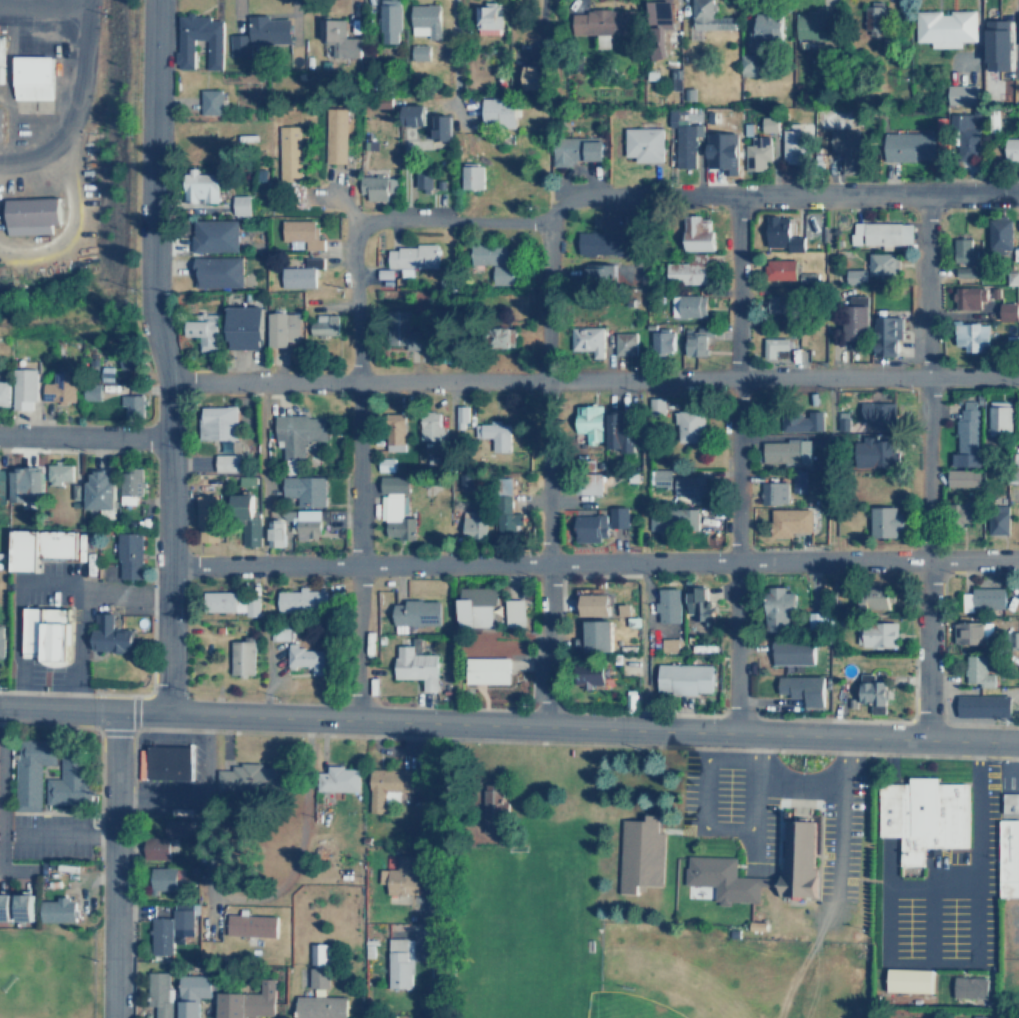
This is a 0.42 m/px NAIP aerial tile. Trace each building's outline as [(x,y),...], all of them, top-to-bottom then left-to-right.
[(397,46),(396,0),(376,0),(377,46),(397,46)] [(688,40),(700,40),(700,28),(736,29),(736,11),(712,11),(713,0),(689,0),(688,40)] [(474,32),(495,32),(495,2),(474,2),(474,32)] [(678,17),(667,17),(667,2),(648,2),(648,35),(678,35),(678,17)] [(883,34),(883,2),(862,2),(862,34),(883,34)] [(437,5),(408,5),(408,37),(437,37),(437,5)] [(568,33),(633,33),(633,10),(568,10),(568,33)] [(779,10),(750,10),(750,37),(779,37),(779,10)] [(828,38),(828,10),(793,10),(793,38),(828,38)] [(974,45),(974,10),(913,10),(913,45),(974,45)] [(218,71),(219,18),(174,17),(173,69),(190,69),(191,41),(203,41),(202,70),(218,71)] [(287,46),(287,17),(245,17),(245,36),(226,36),(226,57),(247,57),(247,45),(287,46)] [(328,59),(356,59),(357,39),(343,39),(343,21),(315,20),(315,46),(328,46),(328,59)] [(1010,25),(985,25),(985,52),(1010,52),(1010,25)] [(426,45),(409,45),(409,60),(426,60),(426,45)] [(12,56),(52,55),(52,99),(12,99),(12,56)] [(535,66),(519,68),(520,86),(536,85),(535,66)] [(945,105),(975,104),(975,85),(945,85),(945,105)] [(198,90),(198,113),(221,113),(221,90),(198,90)] [(512,126),(512,97),(478,97),(478,126),(512,126)] [(399,123),(415,123),(415,104),(399,104),(399,123)] [(343,107),(322,107),(322,158),(343,158),(343,107)] [(692,124),(686,124),(686,110),(673,110),(673,169),(692,169),(692,124)] [(431,139),(448,139),(447,114),(430,115),(431,139)] [(777,132),(778,116),(762,116),(761,131),(777,132)] [(798,123),(780,123),(780,163),(798,163),(798,123)] [(297,126),(277,126),(277,183),(297,183),(297,126)] [(659,162),(659,127),(620,127),(620,162),(659,162)] [(857,127),(824,127),(824,155),(857,155),(857,127)] [(977,160),(977,127),(952,127),(952,160),(977,160)] [(882,163),(933,162),(932,130),(881,130),(882,163)] [(706,167),(730,168),(730,174),(737,174),(738,133),(707,132),(706,167)] [(599,161),(598,136),(551,137),(551,162),(599,161)] [(742,172),(763,172),(763,162),(768,162),(768,136),(749,136),(749,145),(743,144),(742,172)] [(1001,137),(1001,161),(1018,161),(1018,138),(1001,137)] [(459,163),(459,188),(481,188),(481,163),(459,163)] [(406,191),(431,191),(431,166),(406,166),(406,191)] [(214,202),(214,173),(181,173),(181,202),(214,202)] [(385,201),(385,175),(359,174),(358,201),(385,201)] [(244,214),(244,196),(230,196),(230,214),(244,214)] [(3,200),(5,236),(49,234),(49,225),(58,225),(57,198),(3,200)] [(709,250),(709,215),(681,215),(681,250),(709,250)] [(787,216),(763,216),(763,250),(801,250),(801,236),(787,236),(787,216)] [(636,256),(636,217),(621,217),(621,233),(576,233),(576,256),(636,256)] [(1009,218),(986,218),(986,252),(1009,252),(1009,218)] [(312,220),(279,220),(279,243),(312,243),(312,220)] [(898,223),(851,223),(851,245),(898,245),(898,223)] [(186,224),(186,252),(234,252),(234,224),(186,224)] [(952,264),(975,264),(975,238),(952,238),(952,264)] [(502,243),(468,243),(468,267),(490,267),(489,286),(510,286),(510,266),(502,265),(502,243)] [(396,286),(396,269),(435,269),(435,245),(385,245),(385,268),(376,268),(376,286),(396,286)] [(895,276),(895,254),(865,254),(865,276),(895,276)] [(662,262),(662,285),(703,285),(703,255),(677,255),(677,262),(662,262)] [(190,258),(190,288),(239,288),(239,258),(190,258)] [(280,289),(313,289),(313,264),(319,264),(319,259),(302,259),(302,266),(280,266),(280,289)] [(793,280),(793,259),(762,259),(762,280),(793,280)] [(610,264),(582,264),(582,292),(610,292),(610,264)] [(864,269),(845,269),(845,284),(865,284),(864,269)] [(952,279),(974,281),(975,270),(953,269),(952,279)] [(817,272),(799,272),(799,283),(817,283),(817,272)] [(980,289),(956,289),(956,309),(980,309),(980,289)] [(896,313),(896,293),(872,293),(872,313),(896,313)] [(669,295),(669,317),(703,317),(703,295),(669,295)] [(793,322),(793,296),(765,296),(765,322),(793,322)] [(1015,320),(1015,304),(997,304),(997,320),(1015,320)] [(852,340),(852,348),(865,348),(865,305),(840,305),(840,340),(852,340)] [(222,306),(222,348),(258,348),(258,306),(222,306)] [(265,345),(297,345),(297,311),(265,311),(265,345)] [(407,311),(387,312),(388,351),(416,350),(415,330),(408,330),(407,311)] [(181,336),(197,336),(197,351),(215,351),(214,313),(181,314),(181,336)] [(336,315),(308,315),(308,336),(336,336),(336,315)] [(872,355),(895,355),(895,317),(872,317),(872,355)] [(961,346),(961,352),(986,351),(986,323),(953,324),(954,346),(961,346)] [(512,326),(489,326),(489,348),(512,348),(512,326)] [(601,327),(569,327),(569,350),(590,350),(590,358),(601,358),(601,327)] [(703,356),(703,336),(710,336),(710,328),(683,328),(683,356),(703,356)] [(649,352),(671,352),(671,329),(649,329),(649,352)] [(634,333),(612,333),(612,355),(634,355),(634,333)] [(760,337),(760,359),(774,359),(774,352),(785,352),(785,337),(760,337)] [(31,409),(12,409),(13,369),(36,369),(35,400),(32,400),(31,409)] [(42,401),(74,401),(74,373),(53,372),(53,383),(42,382),(42,401)] [(7,407),(8,381),(0,381),(0,407),(7,407)] [(125,417),(143,417),(143,395),(121,394),(121,406),(125,406),(125,417)] [(648,400),(648,414),(662,414),(662,400),(648,400)] [(870,421),(870,430),(894,431),(894,403),(859,403),(859,421),(870,421)] [(1010,435),(1010,403),(986,403),(986,435),(1010,435)] [(574,404),(574,432),(583,432),(583,442),(599,442),(599,404),(574,404)] [(234,405),(198,405),(198,439),(234,439),(234,405)] [(455,428),(466,428),(467,405),(456,405),(455,428)] [(779,430),(826,431),(826,412),(805,411),(805,405),(780,405),(779,430)] [(978,466),(977,407),(950,408),(951,466),(978,466)] [(700,442),(700,409),(674,409),(674,442),(700,442)] [(849,411),(838,411),(839,430),(850,429),(849,411)] [(440,441),(440,412),(418,412),(418,441),(440,441)] [(630,451),(630,412),(606,412),(606,451),(630,451)] [(324,440),(324,414),(273,415),(273,458),(301,458),(301,440),(324,440)] [(384,414),(384,450),(403,450),(403,415),(384,414)] [(508,423),(475,423),(475,439),(490,439),(490,453),(508,453),(508,423)] [(760,463),(809,463),(809,440),(760,440),(760,463)] [(853,462),(896,462),(896,440),(853,440),(853,462)] [(236,470),(236,453),(212,453),(212,470),(236,470)] [(393,471),(394,457),(379,457),(379,471),(393,471)] [(48,462),(48,484),(60,485),(60,482),(72,482),(72,465),(61,464),(61,463),(48,462)] [(139,466),(120,466),(120,504),(139,504),(139,466)] [(43,468),(11,467),(10,501),(42,502),(43,468)] [(653,485),(671,485),(671,469),(653,469),(653,485)] [(944,486),(977,486),(977,469),(944,469),(944,486)] [(114,509),(114,482),(110,482),(110,471),(90,470),(89,481),(85,481),(85,509),(114,509)] [(807,470),(793,470),(793,492),(807,492),(807,470)] [(598,493),(598,473),(575,473),(575,493),(598,493)] [(703,474),(672,475),(673,498),(704,498),(703,474)] [(322,476),(279,476),(279,496),(294,496),(294,506),(322,506),(322,476)] [(406,476),(378,476),(378,520),(384,520),(384,538),(409,538),(408,518),(405,518),(405,493),(406,493),(406,476)] [(494,478),(494,534),(522,534),(522,513),(510,513),(510,478),(494,478)] [(783,482),(760,482),(760,503),(783,503),(783,482)] [(990,485),(988,503),(1005,504),(1006,486),(990,485)] [(249,517),(249,494),(229,494),(229,543),(257,543),(257,517),(249,517)] [(215,495),(195,495),(195,541),(215,541),(215,495)] [(970,523),(970,499),(946,499),(946,523),(970,523)] [(1009,505),(989,505),(989,534),(1010,534),(1009,505)] [(573,542),(603,542),(602,527),(626,527),(625,506),(606,506),(606,515),(573,515),(573,542)] [(868,536),(901,536),(901,506),(868,506),(868,536)] [(648,508),(648,530),(697,530),(697,508),(648,508)] [(822,530),(822,509),(769,509),(769,537),(792,537),(792,530),(822,530)] [(318,538),(318,510),(294,510),(294,538),(318,538)] [(483,513),(458,513),(458,539),(483,539),(483,513)] [(282,518),(266,518),(266,546),(282,546),(282,518)] [(35,571),(35,556),(75,557),(75,531),(11,530),(10,570),(35,571)] [(142,533),(119,533),(118,579),(141,579),(142,533)] [(489,604),(494,604),(494,586),(454,587),(454,627),(489,626),(489,604)] [(678,621),(678,586),(654,586),(654,621),(678,621)] [(1002,609),(1002,587),(961,587),(961,609),(1002,609)] [(275,589),(275,612),(324,612),(324,589),(275,589)] [(596,611),(596,589),(574,589),(574,611),(596,611)] [(764,630),(793,630),(792,589),(763,589),(764,630)] [(856,589),(856,607),(886,607),(886,589),(856,589)] [(256,594),(234,594),(234,590),(199,590),(199,612),(256,612),(256,594)] [(581,617),(610,617),(610,595),(581,595),(581,617)] [(522,625),(522,598),(502,598),(502,625),(522,625)] [(437,599),(390,599),(390,625),(437,625),(437,599)] [(692,633),(711,633),(711,602),(692,602),(692,633)] [(805,629),(821,629),(821,612),(806,611),(805,629)] [(88,627),(88,649),(129,649),(129,627),(112,627),(112,612),(94,612),(94,627),(88,627)] [(609,650),(609,618),(579,618),(579,650),(609,650)] [(952,620),(952,642),(983,642),(983,620),(952,620)] [(895,621),(856,621),(856,645),(895,645),(895,621)] [(271,639),(289,640),(289,622),(271,622),(271,639)] [(414,652),(434,651),(434,637),(413,637),(414,652)] [(660,650),(675,650),(675,638),(660,638),(660,650)] [(253,674),(253,639),(228,639),(228,674),(253,674)] [(810,663),(810,640),(769,640),(769,663),(810,663)] [(434,653),(412,653),(412,644),(392,645),(393,678),(421,678),(421,690),(435,690),(434,653)] [(324,675),(325,648),(286,647),(285,663),(306,664),(306,674),(324,675)] [(992,672),(984,673),(984,653),(963,653),(963,685),(993,684),(992,672)] [(507,657),(469,657),(469,681),(507,681),(507,657)] [(574,663),(574,683),(601,683),(601,663),(574,663)] [(709,693),(709,663),(655,663),(655,693),(709,693)] [(821,675),(775,676),(775,696),(802,695),(802,705),(821,705),(821,675)] [(858,703),(870,703),(870,710),(884,710),(884,678),(858,678),(858,703)] [(955,716),(1007,716),(1007,693),(955,693),(955,716)] [(39,765),(53,765),(53,739),(14,739),(14,811),(39,811),(39,765)] [(146,745),(192,746),(191,779),(145,778),(146,745)] [(45,779),(46,808),(87,807),(86,746),(58,747),(59,779),(45,779)] [(214,791),(286,792),(286,765),(229,764),(229,769),(214,769),(214,791)] [(357,793),(357,767),(316,767),(316,793),(357,793)] [(366,768),(366,794),(417,794),(417,768),(366,768)] [(876,784),(906,783),(906,775),(937,775),(937,782),(966,782),(966,847),(921,847),(921,865),(897,865),(897,838),(876,838),(876,784)] [(508,800),(503,800),(503,782),(484,781),(483,822),(507,822),(508,800)] [(1000,813),(1018,813),(1018,792),(1000,792),(1000,813)] [(658,813),(657,830),(661,830),(660,893),(617,892),(618,818),(641,818),(641,813),(658,813)] [(166,837),(192,836),(192,818),(166,819),(166,837)] [(998,818),(1018,818),(1018,897),(999,897),(998,818)] [(780,819),(814,819),(812,893),(779,892),(779,877),(780,819)] [(140,860),(168,860),(168,838),(140,838),(140,860)] [(416,854),(385,853),(385,895),(415,895),(416,854)] [(733,857),(687,856),(686,895),(714,896),(714,900),(716,900),(716,906),(729,906),(729,902),(778,903),(779,892),(779,877),(733,876),(733,857)] [(175,868),(148,868),(148,890),(175,890),(175,868)] [(12,894),(0,893),(0,921),(12,921),(12,894)] [(33,922),(34,894),(17,894),(17,921),(33,922)] [(39,921),(74,921),(74,898),(39,898),(39,921)] [(150,954),(170,954),(170,935),(191,935),(191,907),(160,907),(160,917),(150,917),(150,954)] [(225,936),(275,936),(275,914),(225,914),(225,936)] [(386,988),(407,988),(407,938),(386,938),(386,988)] [(326,943),(307,943),(307,987),(326,987),(326,943)] [(932,992),(933,969),(888,968),(888,991),(932,992)] [(169,972),(146,972),(145,1017),(169,1017),(169,972)] [(176,1017),(197,1017),(196,998),(209,997),(208,975),(176,975),(176,1017)] [(988,977),(955,976),(954,997),(987,998),(988,977)] [(272,977),(257,977),(257,992),(213,992),(213,1017),(271,1017),(272,977)] [(293,996),(293,1017),(343,1017),(343,996),(293,996)]
